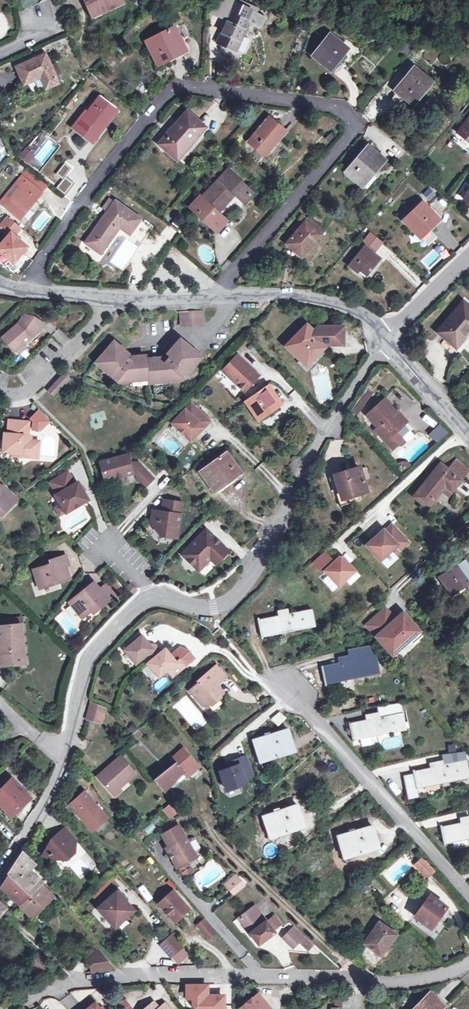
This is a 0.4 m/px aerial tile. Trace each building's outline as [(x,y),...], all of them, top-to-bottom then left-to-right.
[(92,15),(122,2),(121,0),(86,0),(92,15)] [(230,13),(217,42),(235,51),(248,21),(246,20),(251,10),(236,3),(232,14),(230,13)] [(305,9),(311,11),(313,5),(307,3),(305,9)] [(315,13),(322,17),(325,12),(318,8),(315,13)] [(157,64),(186,50),(174,27),(146,41),(157,64)] [(313,55),(330,69),(347,48),(330,35),(313,55)] [(445,71),(452,56),(443,52),(437,68),(445,71)] [(41,66),(38,67),(34,58),(17,66),(24,83),(40,76),(45,87),(57,82),(48,60),(40,63),(41,66)] [(395,89),(411,102),(429,80),(413,67),(395,89)] [(94,133),(115,107),(100,96),(87,113),(85,111),(72,128),(77,132),(82,124),(94,133)] [(464,116),(468,119),(458,131),(468,140),(468,110),(464,116)] [(160,143),(177,158),(204,127),(186,111),(160,143)] [(249,142),(264,155),(285,131),(270,118),(249,142)] [(82,124),(77,132),(89,141),(94,133),(82,124)] [(371,172),(373,174),(385,160),(368,145),(345,172),(360,184),(371,172)] [(25,160),(31,153),(25,148),(19,156),(25,160)] [(25,179),(4,205),(20,218),(46,185),(26,169),(21,175),(25,179)] [(232,190),(244,202),(251,194),(226,171),(202,197),(200,196),(192,205),(219,230),(228,220),(219,212),(232,197),(228,194),(232,190)] [(55,183),(66,191),(74,180),(63,172),(55,183)] [(4,205),(25,179),(21,175),(0,201),(0,202),(4,205)] [(430,187),(422,192),(427,200),(435,195),(430,187)] [(103,207),(108,210),(114,202),(108,198),(103,207)] [(115,200),(114,202),(108,210),(86,242),(101,253),(120,226),(130,233),(141,218),(115,200)] [(403,220),(419,237),(439,218),(423,201),(403,220)] [(8,233),(0,241),(0,255),(13,266),(30,247),(16,235),(22,229),(7,216),(0,223),(0,226),(8,233)] [(308,217),(305,221),(321,234),(324,230),(308,217)] [(153,226),(141,218),(130,233),(142,241),(153,226)] [(302,257),(321,234),(305,221),(286,243),(302,257)] [(377,252),(385,243),(370,231),(363,240),(377,252)] [(358,267),(368,275),(381,258),(365,245),(349,265),(356,270),(358,267)] [(436,248),(421,259),(427,267),(442,255),(436,248)] [(468,332),(468,307),(463,302),(438,332),(452,344),(456,348),(465,337),(468,332)] [(213,322),(212,305),(191,306),(191,322),(213,322)] [(23,342),(25,343),(31,336),(30,334),(37,328),(39,329),(44,323),(33,315),(31,318),(25,313),(18,322),(3,336),(15,349),(16,348),(23,342)] [(315,337),(317,335),(306,324),(286,345),(307,365),(324,346),(315,337)] [(173,357),(156,358),(158,385),(159,389),(177,388),(177,383),(189,382),(211,356),(188,337),(178,348),(185,353),(182,358),(178,355),(176,359),(173,357)] [(135,387),(153,385),(151,359),(150,355),(134,356),(132,359),(129,357),(126,360),(122,357),(128,350),(116,340),(97,362),(122,383),(135,382),(135,387)] [(27,345),(25,343),(23,342),(16,348),(20,352),(27,345)] [(237,355),(223,370),(244,390),(259,375),(237,355)] [(61,386),(56,382),(49,389),(53,394),(61,386)] [(271,410),(281,403),(268,385),(246,401),(256,416),(269,408),(271,410)] [(355,408),(359,411),(365,402),(361,399),(355,408)] [(375,430),(385,442),(399,429),(404,425),(393,414),(396,411),(385,399),(367,416),(378,428),(375,430)] [(209,420),(191,402),(173,422),(191,439),(209,420)] [(28,436),(28,435),(29,421),(9,419),(8,432),(5,432),(3,451),(20,452),(20,455),(38,456),(39,440),(32,439),(30,439),(28,436)] [(439,444),(449,433),(438,423),(428,435),(439,444)] [(404,434),(399,429),(385,442),(390,447),(404,434)] [(232,466),(235,463),(226,451),(199,470),(214,489),(236,472),(232,466)] [(130,465),(129,462),(126,453),(99,460),(104,480),(133,471),(145,483),(152,476),(138,462),(130,465)] [(446,486),(452,491),(468,470),(456,460),(448,471),(440,465),(414,497),(428,508),(441,492),(446,486)] [(240,470),(235,463),(232,466),(236,472),(240,470)] [(335,475),(343,499),(366,492),(359,468),(335,475)] [(60,503),(66,512),(88,498),(77,481),(74,482),(67,471),(50,481),(57,493),(55,495),(60,503)] [(1,508),(4,511),(11,504),(7,500),(12,495),(2,485),(1,486),(0,484),(0,509),(1,508)] [(447,497),(452,491),(446,486),(441,492),(447,497)] [(16,499),(12,495),(7,500),(11,504),(16,499)] [(164,498),(163,507),(159,509),(153,508),(150,521),(158,530),(167,531),(166,534),(177,535),(182,501),(164,498)] [(66,512),(60,503),(54,507),(60,515),(66,512)] [(373,541),(367,546),(381,561),(398,546),(401,549),(408,543),(392,525),(385,532),(384,530),(377,536),(373,541)] [(229,548),(206,527),(182,552),(194,564),(198,560),(203,563),(210,557),(215,562),(218,558),(224,552),(229,548)] [(324,551),(313,561),(327,576),(329,574),(339,585),(346,579),(350,584),(360,575),(343,557),(340,557),(334,562),(324,551)] [(65,555),(51,560),(52,563),(44,566),(33,569),(40,587),(70,576),(65,564),(69,563),(65,555)] [(454,592),(468,581),(468,558),(468,557),(439,577),(445,586),(448,584),(454,592)] [(109,599),(100,588),(94,581),(70,601),(83,617),(98,604),(100,607),(109,599)] [(106,583),(100,588),(109,599),(115,594),(106,583)] [(132,593),(136,589),(130,583),(126,587),(132,593)] [(289,614),(288,611),(279,611),(280,616),(258,621),(261,636),(314,625),(312,610),(289,614)] [(423,635),(403,613),(394,621),(384,610),(367,624),(393,654),(409,640),(413,644),(423,635)] [(19,624),(0,626),(0,647),(2,664),(18,663),(17,644),(21,644),(19,624)] [(135,662),(143,657),(145,655),(149,660),(160,652),(156,646),(153,648),(142,635),(124,649),(135,662)] [(24,644),(21,644),(17,644),(18,663),(25,662),(24,644)] [(149,660),(147,662),(159,676),(166,670),(171,676),(184,665),(178,659),(175,661),(170,655),(164,648),(160,652),(149,660)] [(352,662),(351,659),(344,659),(345,664),(322,668),(325,683),(378,673),(375,658),(352,662)] [(198,682),(190,690),(201,704),(208,704),(223,692),(216,683),(225,676),(216,665),(197,680),(198,682)] [(93,719),(98,703),(93,701),(87,718),(93,719)] [(98,703),(93,719),(101,722),(105,707),(98,703)] [(277,726),(286,719),(280,711),(271,718),(277,726)] [(380,718),(379,714),(370,714),(371,719),(349,724),(353,739),(406,728),(403,713),(380,718)] [(141,734),(138,729),(137,729),(132,734),(136,738),(141,734)] [(254,740),(260,757),(269,755),(270,758),(294,750),(288,729),(254,740)] [(183,749),(173,758),(175,761),(153,779),(163,790),(176,778),(184,771),(188,775),(188,776),(198,766),(183,749)] [(443,763),(444,766),(465,762),(463,749),(444,753),(443,763)] [(235,767),(221,771),(227,791),(246,785),(244,780),(254,776),(247,756),(233,761),(235,767)] [(134,774),(120,757),(108,768),(110,769),(99,778),(112,793),(134,774)] [(443,763),(435,763),(436,768),(413,772),(414,777),(404,779),(409,801),(419,798),(417,787),(468,776),(468,770),(467,761),(465,762),(444,766),(443,763)] [(184,771),(176,778),(179,781),(181,782),(188,775),(184,771)] [(12,815),(29,797),(11,778),(0,789),(0,803),(12,815)] [(68,803),(92,829),(106,816),(83,790),(68,803)] [(170,804),(161,809),(169,820),(177,814),(170,804)] [(264,816),(270,834),(278,831),(280,834),(304,826),(297,805),(264,816)] [(50,808),(42,820),(53,835),(55,833),(56,835),(59,833),(58,831),(64,826),(50,808)] [(462,818),(463,823),(441,827),(445,844),(468,838),(468,818),(462,818)] [(195,854),(197,853),(181,823),(165,832),(172,844),(168,846),(179,867),(180,866),(184,874),(186,874),(192,871),(193,869),(189,861),(190,861),(188,858),(195,854)] [(52,855),(66,857),(74,850),(75,839),(64,826),(58,831),(59,833),(56,835),(55,833),(53,835),(45,847),(52,855)] [(338,836),(343,854),(351,851),(352,855),(379,848),(372,826),(338,836)] [(8,874),(30,894),(42,884),(28,871),(34,864),(23,851),(8,874)] [(81,878),(91,867),(74,853),(65,864),(81,878)] [(415,864),(428,878),(435,872),(421,858),(415,864)] [(30,894),(8,874),(0,885),(0,889),(3,892),(5,891),(18,904),(30,894)] [(227,882),(229,885),(239,876),(237,874),(227,882)] [(239,876),(229,885),(235,892),(245,884),(239,876)] [(42,884),(30,894),(18,904),(31,917),(53,896),(42,884)] [(138,888),(146,901),(152,898),(143,884),(138,888)] [(356,891),(360,896),(368,888),(364,884),(356,891)] [(96,908),(110,924),(121,915),(123,917),(131,911),(124,901),(120,898),(123,896),(118,889),(96,908)] [(174,891),(167,897),(173,904),(180,898),(174,891)] [(415,917),(431,928),(446,907),(430,896),(415,917)] [(173,904),(167,897),(160,903),(166,910),(165,911),(174,922),(190,908),(181,897),(180,898),(173,904)] [(238,917),(256,941),(263,936),(265,938),(274,931),(272,928),(267,922),(254,905),(238,917)] [(110,924),(112,927),(123,917),(121,915),(110,924)] [(275,917),(267,922),(272,928),(279,923),(275,917)] [(197,924),(209,938),(216,932),(204,918),(197,924)] [(396,935),(379,923),(374,930),(376,932),(366,945),(381,956),(396,935)] [(293,947),(298,942),(304,936),(304,935),(295,928),(285,939),(293,947)] [(258,944),(265,938),(263,936),(256,941),(258,944)] [(313,945),(304,936),(298,942),(307,950),(313,945)] [(169,937),(157,946),(167,958),(179,949),(169,937)] [(84,956),(85,965),(89,964),(90,972),(113,968),(99,953),(84,956)] [(31,961),(34,964),(42,970),(47,963),(37,954),(31,961)] [(38,974),(42,970),(34,964),(31,967),(38,974)] [(15,992),(10,984),(2,989),(6,997),(15,992)] [(79,1002),(71,993),(61,1001),(68,1008),(70,1008),(79,1002)] [(258,993),(241,1007),(243,1008),(270,1008),(258,993)] [(415,1007),(413,1008),(442,1008),(444,1007),(431,994),(417,1008),(415,1007)] [(118,1008),(135,1008),(125,998),(115,1006),(118,1008)] [(159,1008),(154,1001),(143,1008),(157,1008),(159,1008)]
